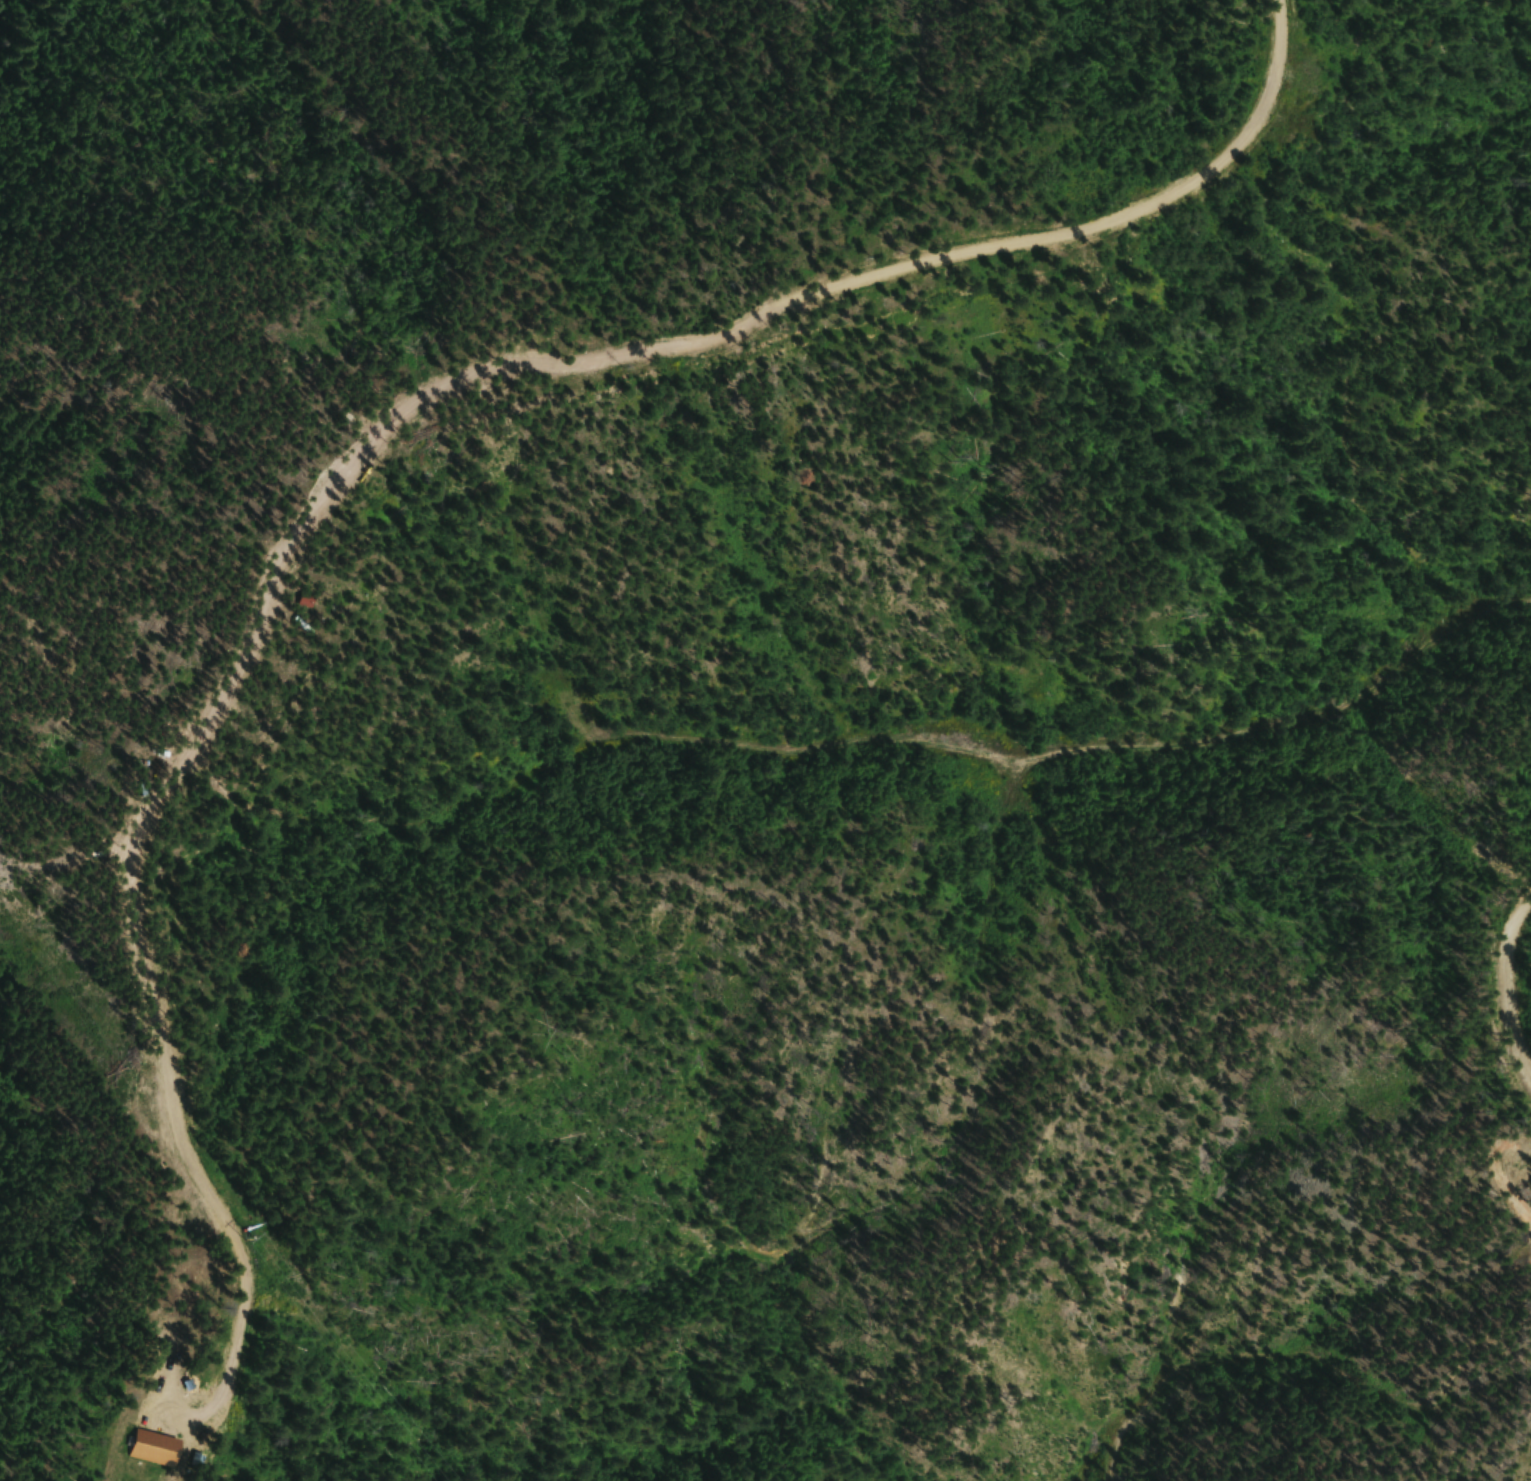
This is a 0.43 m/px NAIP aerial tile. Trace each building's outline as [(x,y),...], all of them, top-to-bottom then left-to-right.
[(311,609),(315,596),(304,592),(299,605),(311,609)] [(138,1429),(131,1458),(177,1470),(185,1442),(138,1429)]
